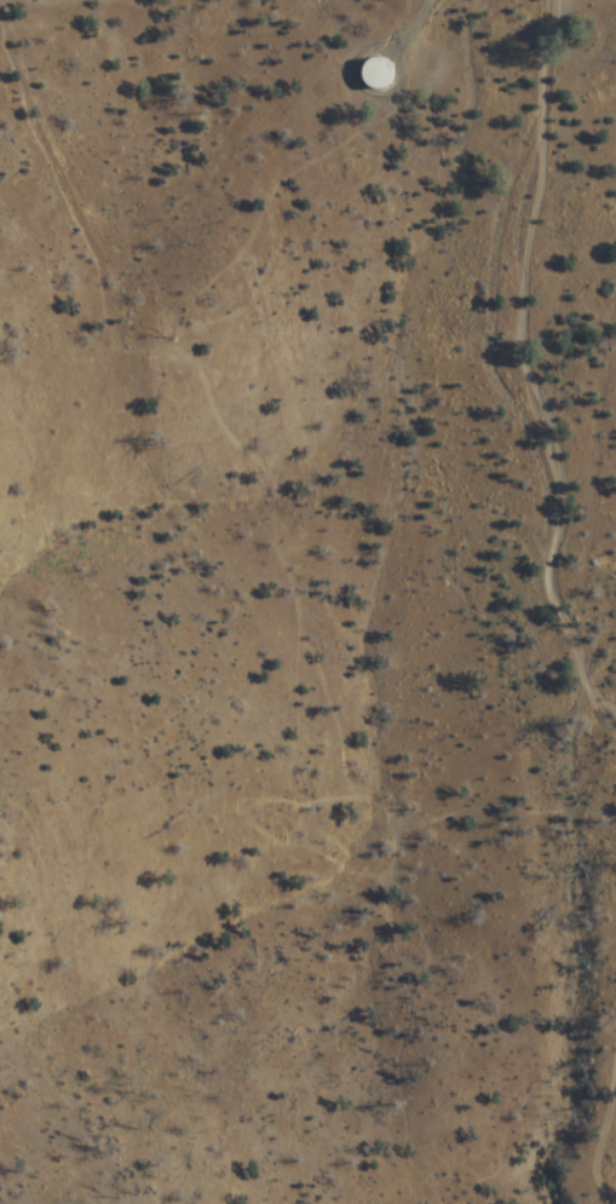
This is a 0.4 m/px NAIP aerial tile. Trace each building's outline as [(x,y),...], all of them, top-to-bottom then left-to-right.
[(380,53),(361,63),(374,91),(394,82),(380,53)]
